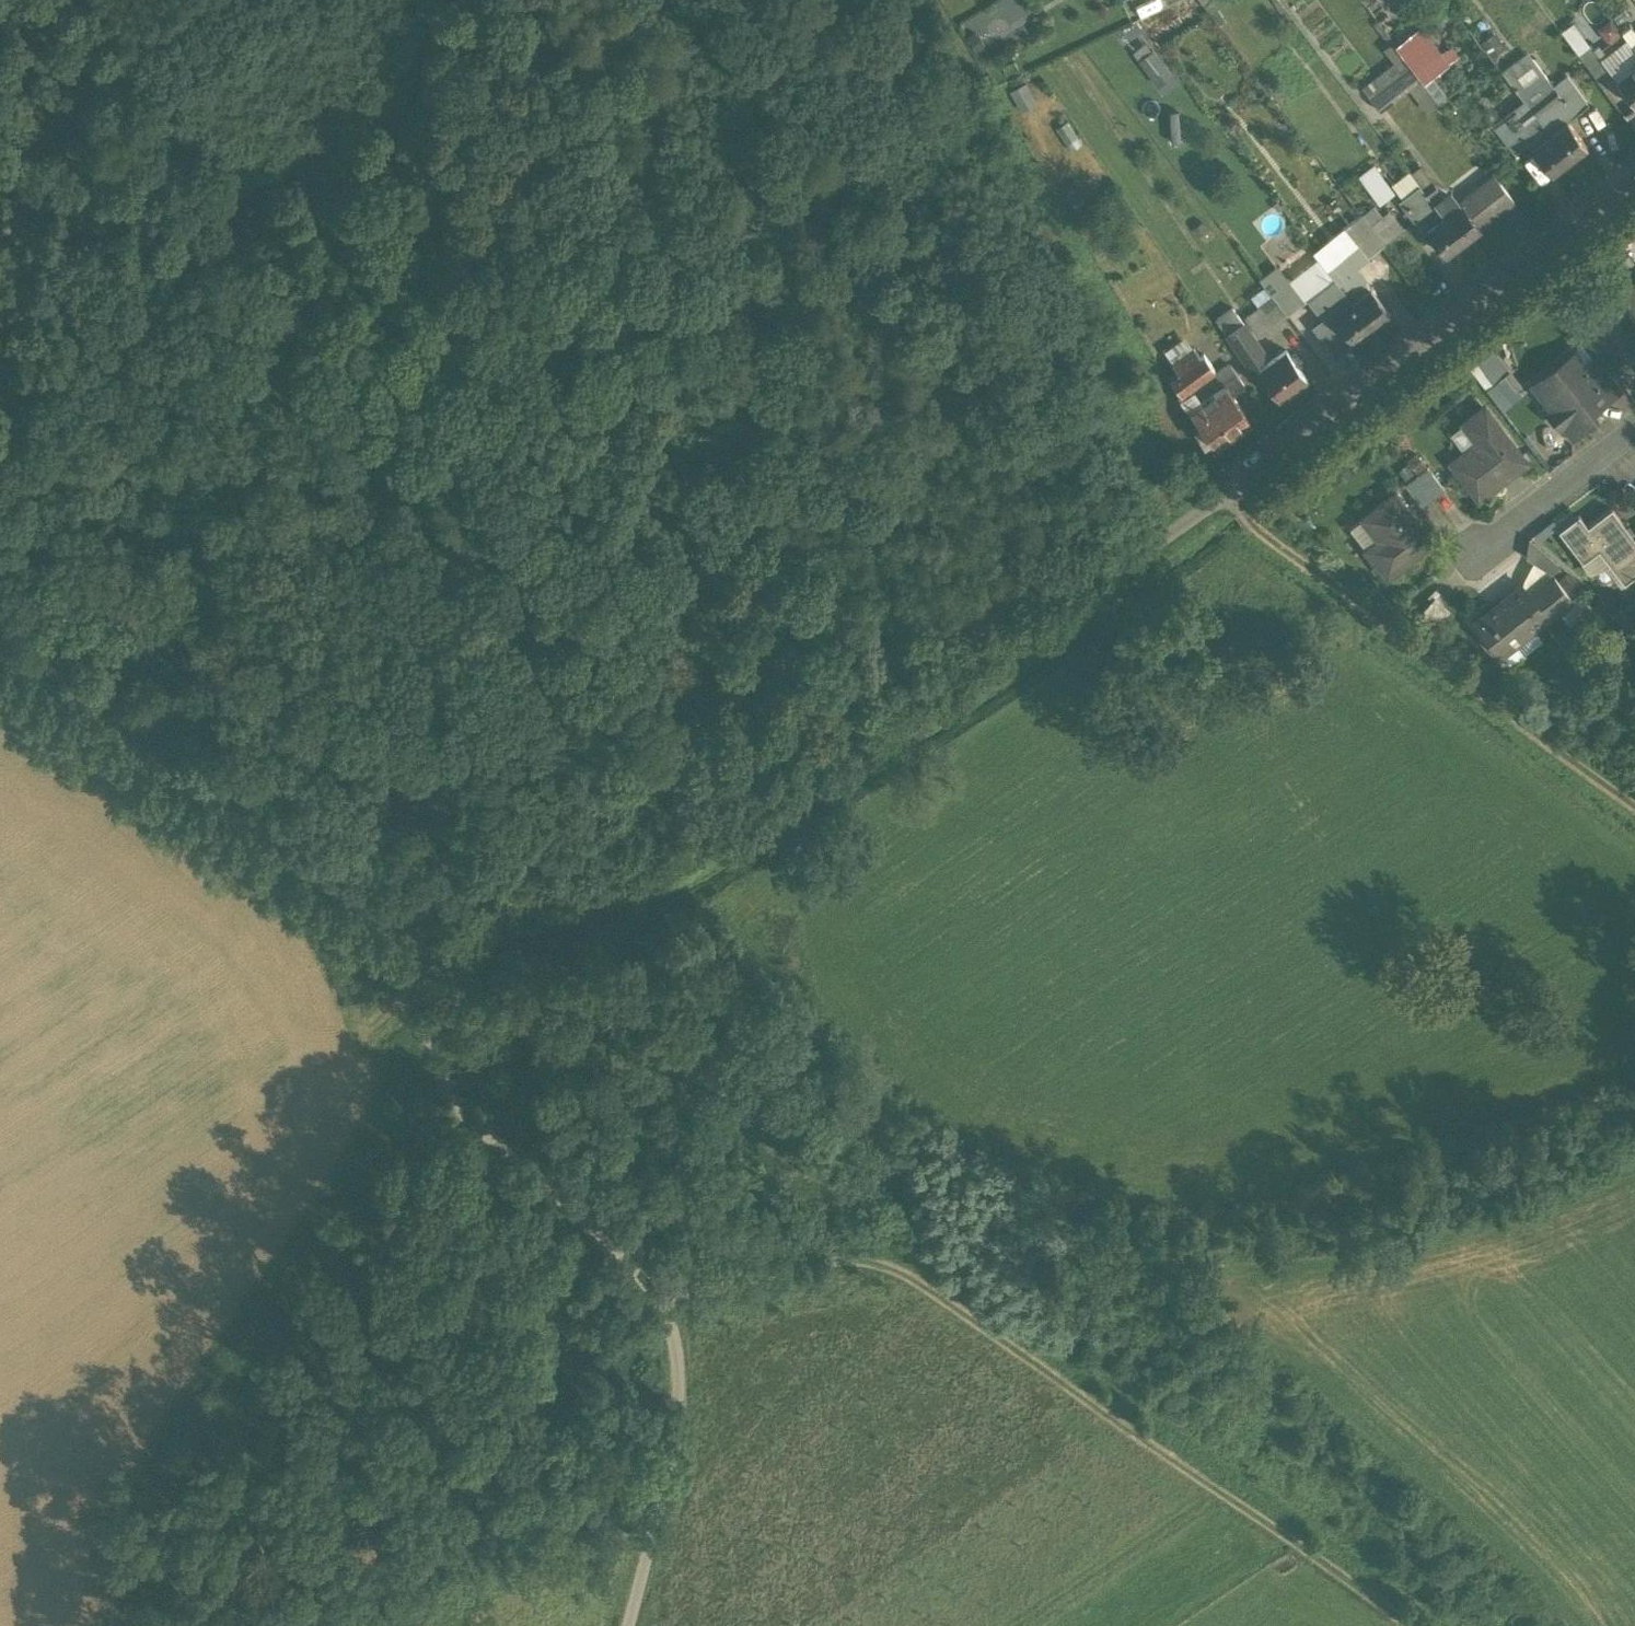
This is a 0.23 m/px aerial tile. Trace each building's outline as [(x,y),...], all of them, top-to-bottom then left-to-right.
[(1422,78),(1424,80),(1450,61),(1424,27),(1398,46),(1406,56),(1422,78)] [(1148,41),(1134,53),(1162,84),(1176,72),(1148,41)] [(1609,67),(1591,44),(1578,54),(1596,77),(1609,67)] [(1406,56),(1364,88),(1381,109),(1422,78),(1406,56)] [(1533,58),(1519,68),(1514,62),(1502,70),(1527,104),(1537,96),(1553,84),(1533,58)] [(1616,78),(1634,103),(1634,64),(1616,78)] [(1589,104),(1568,76),(1554,86),(1575,114),(1589,104)] [(1027,80),(1010,89),(1020,109),(1037,100),(1027,80)] [(1554,86),(1553,84),(1537,96),(1546,108),(1536,116),(1545,127),(1549,133),(1567,119),(1567,120),(1575,114),(1554,86)] [(1537,96),(1527,104),(1536,116),(1546,108),(1537,96)] [(1527,104),(1517,111),(1526,123),(1536,116),(1527,104)] [(1517,111),(1497,127),(1515,150),(1528,141),(1527,140),(1535,134),(1526,123),(1517,111)] [(1536,116),(1526,123),(1535,134),(1545,127),(1536,116)] [(1567,119),(1549,133),(1569,159),(1586,145),(1567,120),(1567,119)] [(1535,134),(1527,140),(1528,141),(1532,146),(1549,133),(1545,127),(1535,134)] [(1549,133),(1532,146),(1551,172),(1569,159),(1549,133)] [(1394,191),(1373,165),(1360,175),(1380,202),(1394,191)] [(1514,199),(1495,174),(1483,183),(1502,208),(1514,199)] [(1440,189),(1431,177),(1421,184),(1430,196),(1435,192),(1440,189)] [(1483,183),(1460,200),(1479,225),(1502,208),(1483,183)] [(1421,184),(1401,199),(1424,230),(1426,228),(1425,227),(1443,214),(1430,196),(1421,184)] [(1449,209),(1440,196),(1435,192),(1430,196),(1443,214),(1449,209)] [(1479,225),(1460,200),(1449,209),(1443,214),(1462,239),(1480,226),(1479,225)] [(1390,209),(1371,224),(1385,243),(1404,228),(1390,209)] [(1362,213),(1343,228),(1366,257),(1385,243),(1371,224),(1362,213)] [(1462,239),(1443,214),(1425,227),(1426,228),(1445,253),(1462,239)] [(1343,228),(1314,250),(1329,269),(1346,256),(1354,267),(1354,266),(1366,257),(1343,228)] [(1354,267),(1346,256),(1329,269),(1335,277),(1352,299),(1352,300),(1369,286),(1354,266),(1354,267)] [(1305,299),(1288,276),(1270,290),(1274,295),(1287,313),(1305,299)] [(1335,277),(1309,297),(1325,318),(1314,326),(1335,354),(1354,340),(1333,313),(1352,299),(1335,277)] [(1621,293),(1634,311),(1634,282),(1621,293)] [(1390,312),(1370,286),(1369,286),(1352,300),(1372,326),(1390,312)] [(1274,295),(1261,305),(1274,323),(1287,313),(1274,295)] [(1352,299),(1333,313),(1354,340),(1372,326),(1352,300),(1352,299)] [(1261,305),(1245,316),(1258,334),(1274,323),(1261,305)] [(1233,306),(1217,318),(1227,332),(1243,321),(1233,306)] [(1267,356),(1243,321),(1227,332),(1251,367),(1267,356)] [(1194,347),(1173,363),(1179,371),(1177,373),(1184,384),(1175,390),(1180,397),(1189,390),(1187,387),(1214,368),(1204,353),(1201,356),(1194,347)] [(1286,348),(1258,369),(1279,399),(1308,378),(1286,348)] [(1507,369),(1493,350),(1469,367),(1486,389),(1505,374),(1507,369)] [(1593,360),(1582,368),(1570,352),(1547,370),(1557,384),(1542,396),(1551,408),(1548,411),(1560,426),(1563,423),(1573,436),(1590,422),(1588,420),(1592,410),(1606,400),(1606,399),(1609,397),(1599,383),(1597,384),(1596,382),(1601,370),(1593,360)] [(1622,387),(1598,356),(1593,360),(1601,370),(1596,382),(1597,384),(1599,383),(1609,397),(1622,387)] [(1245,384),(1229,363),(1216,372),(1225,385),(1226,384),(1232,393),(1245,384)] [(1505,374),(1486,389),(1502,409),(1521,394),(1505,374)] [(1199,404),(1190,410),(1201,425),(1196,428),(1203,439),(1208,435),(1215,446),(1251,420),(1232,393),(1226,384),(1225,385),(1199,404)] [(1189,390),(1180,397),(1190,410),(1199,404),(1189,390)] [(1478,441),(1451,461),(1478,496),(1524,460),(1483,407),(1463,422),(1478,441)] [(1427,466),(1415,475),(1432,497),(1443,488),(1427,466)] [(1415,475),(1404,483),(1421,505),(1432,497),(1415,475)] [(1430,540),(1394,492),(1362,516),(1384,545),(1371,555),(1386,574),(1430,540)] [(1558,528),(1581,558),(1598,546),(1624,580),(1634,572),(1634,533),(1633,535),(1611,505),(1587,524),(1579,513),(1558,528)] [(1558,561),(1530,536),(1527,555),(1551,571),(1558,561)] [(1554,574),(1530,593),(1548,616),(1571,597),(1554,574)] [(1522,583),(1473,621),(1499,654),(1514,642),(1533,628),(1548,616),(1530,593),(1522,583)] [(1533,628),(1514,642),(1522,653),(1541,639),(1533,628)]
